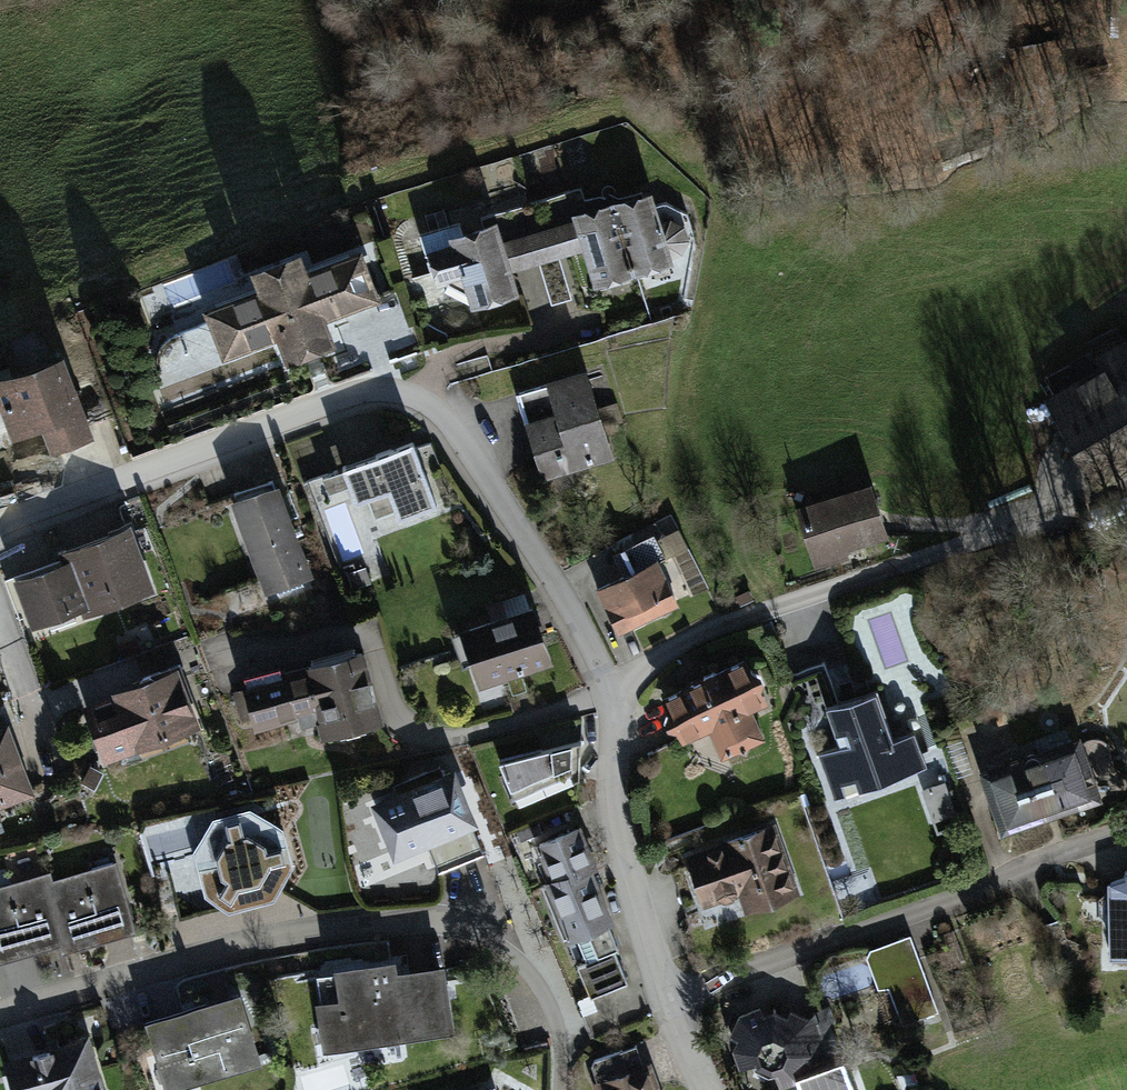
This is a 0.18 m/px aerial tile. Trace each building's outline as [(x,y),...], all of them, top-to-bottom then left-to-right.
[(484,188),(512,184),(509,161),(480,165),(484,188)] [(637,276),(686,260),(693,244),(689,226),(673,219),(664,222),(654,189),(614,201),(637,276)] [(597,288),(637,276),(614,201),(574,213),(597,288)] [(498,221),(462,231),(461,227),(424,237),(439,290),(474,308),(519,295),(498,221)] [(252,268),(260,288),(205,309),(225,363),(280,342),(289,366),(339,348),(330,324),(384,304),(364,250),(310,270),(302,249),(252,268)] [(197,362),(219,355),(209,325),(187,333),(197,362)] [(1097,359),(1103,370),(1049,400),(1094,479),(1126,461),(1126,342),(1097,359)] [(96,436),(65,353),(0,377),(0,424),(7,441),(39,429),(48,454),(96,436)] [(591,374),(522,393),(547,482),(616,463),(591,374)] [(359,504),(392,492),(403,521),(438,508),(413,440),(345,465),(359,504)] [(873,483),(798,507),(817,566),(893,541),(873,483)] [(282,486),(233,503),(267,598),(316,580),(282,486)] [(69,551),(73,561),(91,614),(93,619),(158,597),(134,528),(69,551)] [(598,591),(625,640),(685,609),(658,559),(598,591)] [(73,561),(15,581),(33,634),(91,614),(73,561)] [(481,691),(555,668),(536,610),(462,633),(481,691)] [(321,742),(384,724),(376,695),(362,646),(241,680),(257,735),(315,719),(321,742)] [(712,728),(725,758),(768,739),(755,709),(771,702),(750,655),(668,692),(689,739),(712,728)] [(85,707),(107,769),(207,734),(185,672),(85,707)] [(882,683),(824,704),(856,791),(889,779),(892,787),(935,771),(920,728),(901,735),(882,683)] [(39,804),(13,727),(0,731),(0,817),(39,804)] [(522,812),(587,783),(587,730),(500,757),(522,812)] [(982,768),(1003,836),(1105,804),(1084,737),(982,768)] [(459,773),(375,808),(400,867),(433,853),(444,877),(487,859),(476,835),(484,832),(459,773)] [(928,818),(956,811),(949,785),(921,792),(928,818)] [(273,899),(293,865),(286,828),(254,809),(216,820),(196,851),(206,893),(237,908),(273,899)] [(554,881),(592,866),(600,863),(584,823),(538,842),(554,881)] [(707,906),(740,893),(748,914),(803,893),(776,823),(688,857),(707,906)] [(68,949),(136,930),(118,863),(49,882),(66,941),(68,949)] [(593,999),(631,983),(618,949),(623,947),(613,922),(615,922),(592,866),(554,881),(548,884),(572,942),(582,938),(592,962),(580,967),(593,999)] [(66,941),(49,882),(47,875),(0,888),(0,960),(66,941)] [(1112,882),(1112,958),(1126,958),(1126,882),(1112,882)] [(903,1026),(942,1012),(913,936),(874,950),(903,1026)] [(319,1007),(326,1053),(458,1033),(448,964),(400,971),(398,961),(337,970),(343,1004),(319,1007)] [(149,1022),(169,1089),(189,1089),(265,1068),(244,995),(149,1022)] [(800,1073),(831,1062),(815,1017),(803,1021),(765,1014),(762,1005),(742,1013),(733,1036),(744,1067),(759,1061),(779,1066),(785,1087),(803,1081),(800,1073)] [(92,1039),(6,1063),(14,1089),(106,1089),(92,1039)] [(806,1089),(861,1089),(849,1056),(831,1062),(800,1073),(803,1081),(806,1089)] [(655,1061),(594,1083),(597,1089),(665,1089),(655,1061)]
